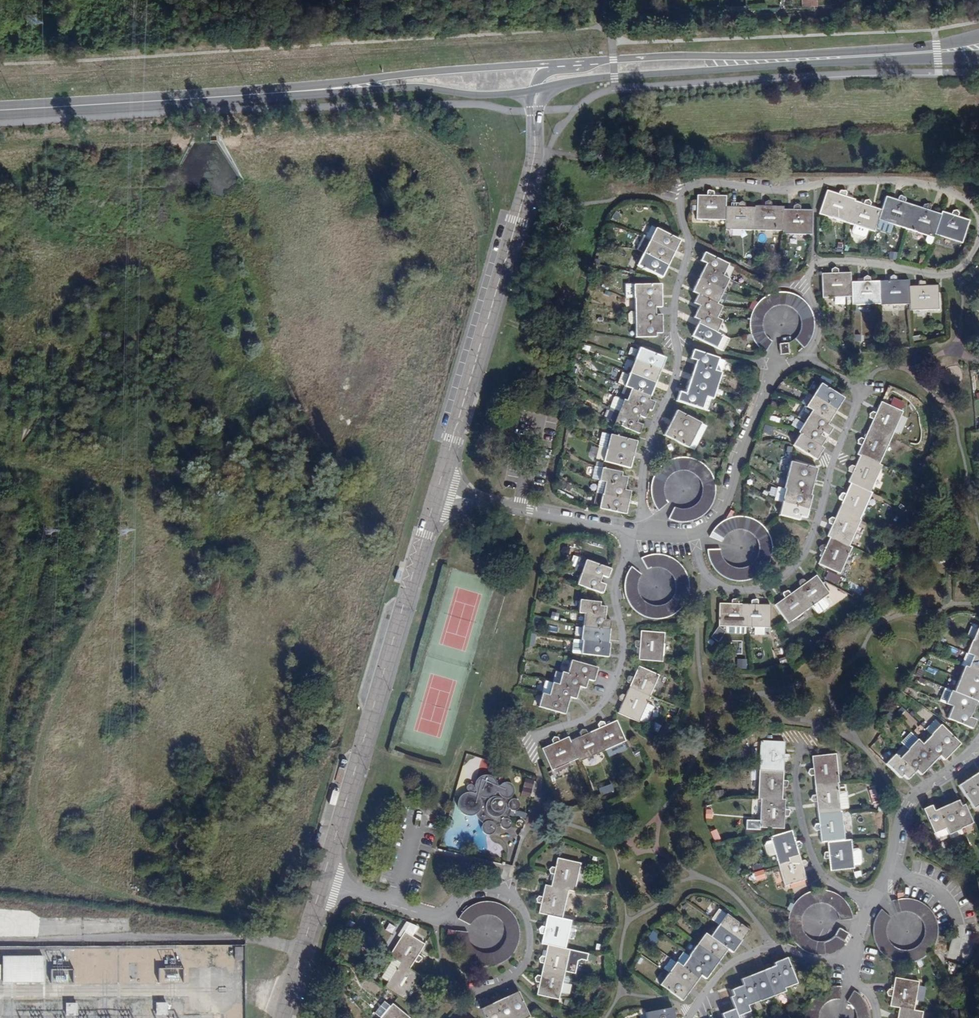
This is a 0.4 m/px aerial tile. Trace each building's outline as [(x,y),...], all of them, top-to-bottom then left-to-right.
[(724,220),(724,206),(724,195),(711,195),(711,193),(711,192),(711,190),(710,190),(709,189),(708,188),(707,189),(706,189),(705,190),(704,191),(704,192),(705,195),(695,195),(695,220),(724,220)] [(819,214),(846,223),(850,211),(856,214),(859,203),(853,201),(853,199),(841,195),(843,192),(840,188),(836,190),(835,193),(826,191),(819,214)] [(880,210),(877,219),(905,228),(912,206),(899,202),(900,199),(899,198),(899,197),(897,196),(897,195),(895,196),(893,200),(884,197),(880,210)] [(850,211),(846,223),(851,225),(850,230),(851,232),(862,236),(865,234),(866,229),(873,231),(877,219),(880,210),(869,206),(869,203),(867,198),(863,201),(862,204),(859,203),(856,214),(850,211)] [(751,230),(752,206),(741,206),(741,201),(738,199),(734,202),(734,206),(724,206),(724,220),(723,229),(751,230)] [(751,230),(781,230),(781,210),(781,206),(769,206),(770,202),(766,199),(763,202),(763,206),(752,206),(751,230)] [(781,210),(781,230),(781,234),(810,234),(810,210),(798,210),(799,206),(795,202),(791,206),(791,210),(781,210)] [(912,206),(905,228),(925,234),(923,239),(925,242),(929,243),(932,236),(932,235),(938,214),(927,210),(928,207),(926,203),(921,205),(920,208),(912,206)] [(939,211),(938,214),(932,235),(960,243),(967,219),(955,215),(957,212),(954,208),(950,210),(949,213),(939,211)] [(657,230),(651,242),(674,254),(680,242),(657,230)] [(674,254),(651,242),(644,238),(638,251),(644,254),(667,266),(674,254)] [(661,279),(667,266),(644,254),(637,267),(661,279)] [(702,265),(701,268),(726,278),(730,267),(700,255),(697,263),(702,265)] [(850,296),(849,280),(849,273),(837,273),(837,270),(834,267),(830,270),(831,273),(820,274),(821,297),(850,296)] [(726,278),(701,268),(695,281),(720,291),(726,278)] [(879,290),(879,303),(907,301),(906,282),(906,277),(894,277),(893,274),(890,271),(887,275),(887,278),(872,278),(872,290),(879,290)] [(859,279),(849,280),(850,296),(850,304),(879,303),(879,290),(872,290),(872,278),(866,278),(866,275),(862,273),(859,276),(859,279)] [(915,282),(906,282),(907,301),(908,306),(936,305),(935,290),(934,281),(921,281),(921,279),(921,278),(921,277),(920,276),(919,276),(918,275),(917,276),(916,276),(915,277),(915,278),(915,279),(915,282)] [(720,291),(695,281),(690,294),(695,296),(715,305),(720,291)] [(626,299),(634,298),(660,298),(660,284),(626,286),(626,299)] [(792,291),(790,289),(786,288),(785,288),(783,288),(781,288),(779,288),(776,288),(774,289),(771,289),(770,290),(768,290),(766,292),(764,293),(762,294),(761,295),(760,295),(759,296),(757,298),(755,299),(755,300),(754,301),(753,302),(752,304),(751,305),(750,307),(750,308),(750,309),(749,311),(748,312),(747,314),(747,315),(747,318),(747,319),(747,320),(747,322),(747,324),(747,327),(747,329),(748,330),(748,332),(749,334),(749,335),(750,337),(751,339),(752,340),(753,342),(754,343),(755,344),(756,345),(757,346),(758,348),(759,349),(761,350),(770,339),(767,337),(765,335),(764,334),(763,332),(761,329),(761,326),(761,323),(761,320),(761,316),(763,313),(764,310),(769,306),(771,304),(774,303),(777,302),(780,302),(784,302),(787,303),(790,304),(793,306),(795,308),(797,310),(799,313),(800,316),(801,318),(801,321),(801,324),(800,328),(800,330),(798,333),(796,336),(795,337),(793,338),(802,349),(803,348),(804,347),(805,345),(806,344),(807,342),(808,341),(809,340),(811,338),(811,336),(812,335),(813,333),(813,331),(813,330),(814,328),(814,326),(814,324),(814,322),(814,321),(814,319),(814,317),(814,315),(813,313),(813,311),(812,309),(811,307),(810,306),(809,304),(808,302),(806,300),(804,299),(803,297),(801,295),(800,294),(798,293),(796,292),(794,291),(792,291)] [(696,310),(715,318),(720,307),(719,307),(715,305),(695,296),(692,305),(697,307),(696,310)] [(634,311),(655,311),(654,308),(660,308),(660,298),(634,298),(634,311)] [(715,318),(696,310),(693,319),(698,321),(696,325),(715,332),(720,320),(715,318)] [(634,325),(661,324),(661,315),(654,315),(655,311),(634,311),(634,312),(630,312),(628,315),(628,321),(630,325),(634,325)] [(661,324),(634,325),(635,338),(655,338),(655,334),(661,333),(661,324)] [(715,332),(696,325),(691,338),(723,351),(729,338),(715,332)] [(787,356),(789,355),(785,342),(784,342),(781,343),(780,342),(777,342),(775,355),(776,355),(777,356),(778,356),(780,356),(781,356),(783,356),(784,356),(786,356),(787,356)] [(635,361),(660,370),(664,359),(639,350),(635,361)] [(696,363),(696,365),(721,375),(725,362),(694,351),(690,360),(696,363)] [(635,361),(630,373),(655,383),(660,370),(635,361)] [(696,365),(691,377),(716,387),(721,375),(696,365)] [(655,383),(630,373),(630,375),(623,372),(619,383),(626,385),(625,388),(630,390),(650,397),(655,383)] [(711,400),(716,387),(691,377),(685,390),(711,400)] [(813,394),(837,409),(844,397),(832,390),(820,383),(813,394)] [(650,397),(630,390),(626,402),(647,410),(650,411),(653,403),(648,402),(650,397)] [(707,413),(711,400),(685,390),(684,394),(678,392),(675,401),(688,406),(707,413)] [(801,403),(811,409),(830,421),(837,409),(813,394),(808,391),(801,403)] [(613,397),(609,410),(637,421),(638,418),(643,419),(647,410),(626,402),(613,397)] [(870,427),(891,437),(903,411),(882,401),(877,411),(874,410),(870,412),(871,417),(874,418),(870,427)] [(823,432),(828,435),(832,428),(827,426),(830,421),(811,409),(804,421),(823,432)] [(636,425),(637,421),(609,410),(604,422),(613,425),(637,434),(641,426),(636,425)] [(670,423),(699,439),(705,428),(675,412),(670,423)] [(828,435),(823,432),(804,421),(803,423),(794,418),(790,425),(799,430),(797,432),(799,433),(821,446),(825,439),(828,435)] [(699,439),(670,423),(663,435),(693,451),(699,439)] [(860,454),(879,463),(891,437),(870,427),(865,438),(861,436),(857,439),(858,443),(862,444),(858,453),(860,454)] [(607,448),(633,455),(636,442),(610,435),(601,433),(598,446),(607,448)] [(821,446),(799,433),(791,445),(816,460),(823,447),(821,446)] [(629,468),(633,455),(607,448),(604,462),(629,468)] [(881,464),(879,463),(860,454),(855,465),(852,463),(848,465),(849,469),(853,471),(848,481),(851,482),(869,491),(881,464)] [(703,490),(703,493),(702,496),(700,499),(699,501),(697,504),(694,506),(692,507),(689,508),(686,509),(683,509),(680,509),(677,508),(674,508),(669,520),(672,521),(675,522),(678,522),(681,522),(684,522),(686,522),(689,522),(692,521),(695,520),(698,519),(700,517),(702,516),(704,514),(706,512),(708,510),(710,508),(712,505),(713,502),(715,499),(715,497),(716,493),(716,489),(716,487),(716,483),(716,480),(714,478),(713,475),(713,473),(711,470),(709,468),(706,466),(705,463),(702,461),(699,459),(697,458),(694,457),(692,456),(690,455),(686,455),(684,455),(680,455),(677,455),(675,455),(673,456),(672,457),(671,457),(669,457),(667,458),(665,460),(663,461),(662,462),(660,464),(658,465),(657,467),(655,468),(654,470),(653,473),(651,475),(651,477),(650,479),(649,482),(649,484),(649,486),(649,488),(649,491),(649,493),(649,496),(650,498),(651,501),(652,503),(653,505),(654,507),(655,509),(657,510),(657,511),(667,502),(666,501),(665,499),(664,497),(663,494),(662,490),(662,487),(663,484),(664,481),(665,478),(667,476),(669,473),(672,472),(674,470),(677,469),(680,468),(682,468),(686,468),(688,469),(691,470),(694,472),(696,473),(698,475),(700,477),(701,481),(703,484),(703,487),(703,490)] [(788,461),(785,474),(813,481),(816,467),(788,461)] [(598,483),(624,489),(626,480),(620,479),(621,474),(602,470),(595,468),(591,481),(598,483)] [(782,488),(783,488),(809,494),(813,481),(785,474),(782,488)] [(869,491),(851,482),(845,495),(842,494),(841,494),(840,494),(840,495),(839,497),(839,498),(840,499),(841,500),(842,500),(843,501),(841,504),(852,509),(849,514),(859,519),(871,492),(869,491)] [(596,495),(627,502),(629,493),(624,492),(624,489),(598,483),(596,495)] [(783,488),(780,501),(807,507),(810,495),(809,494),(783,488)] [(624,515),(627,502),(596,495),(593,509),(624,515)] [(805,518),(807,507),(780,501),(777,514),(797,519),(798,517),(805,518)] [(830,537),(848,546),(860,520),(859,519),(849,514),(852,509),(841,504),(834,520),(831,518),(827,520),(828,525),(831,526),(827,535),(830,537)] [(727,567),(725,565),(722,560),(721,557),(720,554),(720,551),(706,552),(706,554),(707,559),(708,562),(709,564),(710,567),(711,568),(713,570),(714,573),(717,575),(718,577),(720,578),(723,580),(725,581),(727,582),(729,583),(732,584),(734,584),(736,584),(739,584),(741,585),(744,585),(747,584),(749,583),(751,582),(754,581),(757,580),(759,579),(761,577),(762,576),(764,574),(765,573),(767,571),(768,570),(769,568),(770,566),(771,564),(772,562),(773,560),(773,559),(774,556),(774,554),(774,552),(774,550),(774,547),(773,544),(773,542),(772,540),(771,538),(770,535),(769,533),(768,531),(766,530),(764,528),(764,526),(763,526),(761,524),(759,523),(757,522),(755,520),(753,519),(751,518),(749,518),(747,517),(744,517),(742,517),(740,517),(738,517),(736,517),(734,517),(731,518),(729,518),(727,520),(725,520),(723,521),(722,522),(720,523),(718,524),(717,526),(715,528),(725,537),(727,535),(730,533),(733,532),(736,531),(739,531),(742,531),(745,531),(748,532),(751,533),(753,535),(755,537),(757,539),(759,542),(760,545),(761,548),(761,550),(760,553),(760,556),(759,559),(757,562),(755,564),(753,566),(751,568),(749,569),(746,570),(743,571),(740,571),(738,571),(735,571),(732,570),(729,568),(727,567)] [(851,547),(848,546),(830,537),(824,548),(822,546),(821,546),(820,546),(819,546),(818,547),(818,548),(817,549),(817,550),(818,551),(819,552),(820,553),(822,554),(818,563),(829,568),(839,573),(851,547)] [(646,604),(643,602),(641,599),(639,597),(638,594),(637,590),(637,587),(637,584),(638,581),(639,578),(640,576),(642,574),(631,565),(629,569),(626,574),(625,579),(624,585),(624,592),(625,597),(629,605),(633,611),(638,615),(644,618),(651,620),(657,621),(664,620),(672,617),(678,613),(683,609),(687,602),(690,596),(691,590),(691,583),(690,578),(688,573),(686,568),(682,563),(677,559),(671,556),(666,554),(661,553),(655,553),(650,554),(645,555),(641,557),(648,569),(650,568),(652,567),(655,567),(658,566),(661,567),(665,568),(667,569),(669,570),(672,572),(674,575),(675,577),(677,580),(677,583),(678,586),(678,589),(677,592),(676,595),(675,598),(673,600),(671,602),(668,604),(665,605),(662,607),(659,607),(656,607),(653,607),(651,606),(648,605),(646,604)] [(586,560),(581,572),(600,579),(601,576),(607,578),(610,570),(586,560)] [(828,571),(826,579),(839,583),(841,575),(828,571)] [(600,579),(581,572),(577,584),(600,593),(604,585),(598,583),(600,579)] [(800,586),(793,592),(800,601),(805,597),(811,606),(823,597),(828,594),(821,584),(816,576),(806,583),(803,580),(803,579),(802,579),(801,578),(800,579),(799,579),(798,581),(798,582),(798,583),(799,584),(800,586)] [(800,601),(793,592),(788,595),(786,593),(785,592),(784,592),(782,592),(781,593),(781,594),(781,595),(781,596),(781,597),(783,599),(776,604),(789,622),(811,606),(805,597),(800,601)] [(745,626),(748,626),(748,615),(742,614),(743,603),(734,603),(734,601),(734,599),(734,598),(733,598),(733,597),(732,597),(731,597),(730,597),(730,598),(729,598),(729,599),(728,600),(728,603),(721,603),(721,625),(726,625),(725,631),(745,631),(745,626)] [(748,615),(748,626),(770,626),(771,604),(758,604),(758,601),(758,600),(757,599),(757,598),(756,598),(755,597),(754,597),(753,598),(753,599),(752,599),(752,600),(751,600),(751,604),(743,603),(742,614),(748,615)] [(811,606),(817,614),(827,607),(828,603),(823,597),(811,606)] [(582,613),(604,615),(605,607),(599,605),(599,602),(580,600),(579,613),(582,613)] [(604,615),(582,613),(581,626),(608,629),(609,620),(604,619),(604,615)] [(978,641),(978,628),(971,625),(966,637),(973,639),(978,641)] [(607,642),(608,629),(581,626),(581,640),(607,642)] [(663,661),(664,661),(665,632),(642,630),(641,644),(636,643),(635,643),(634,644),(634,645),(634,646),(634,648),(635,649),(636,649),(641,650),(639,660),(663,661)] [(607,642),(581,640),(572,639),(571,651),(580,652),(607,655),(609,642),(607,642)] [(972,639),(967,652),(978,656),(978,642),(972,639)] [(967,652),(962,665),(978,672),(978,656),(967,652)] [(748,668),(748,659),(738,658),(738,668),(748,668)] [(568,673),(588,680),(592,682),(597,669),(572,660),(568,673)] [(631,683),(627,691),(637,695),(639,690),(650,694),(659,674),(639,665),(633,677),(630,676),(628,676),(627,676),(626,676),(625,677),(625,678),(625,679),(625,680),(626,681),(627,682),(631,683)] [(961,678),(978,685),(978,672),(966,666),(961,678)] [(588,680),(568,673),(562,672),(561,672),(557,671),(553,683),(578,691),(579,686),(585,688),(588,680)] [(961,678),(956,692),(977,700),(978,701),(978,685),(961,678)] [(578,691),(553,683),(547,681),(543,693),(568,702),(570,697),(575,699),(578,691)] [(637,695),(627,691),(625,697),(621,695),(617,697),(618,702),(622,703),(618,712),(638,720),(650,694),(639,690),(637,695)] [(946,702),(953,704),(972,712),(977,700),(956,692),(951,690),(946,702)] [(568,702),(543,693),(538,706),(564,714),(568,702)] [(972,712),(953,704),(948,717),(972,727),(976,718),(971,716),(972,712)] [(931,734),(950,752),(960,743),(940,724),(935,719),(926,729),(931,734)] [(600,728),(590,732),(594,742),(601,739),(606,750),(626,741),(616,720),(606,725),(604,722),(600,720),(598,724),(600,728)] [(579,737),(569,741),(578,760),(579,763),(606,750),(601,739),(594,742),(590,732),(585,735),(583,731),(579,730),(577,734),(579,737)] [(917,738),(912,733),(903,743),(907,748),(927,767),(937,757),(922,743),(917,738)] [(950,752),(931,734),(922,743),(937,757),(939,754),(944,759),(950,752)] [(578,760),(569,741),(568,737),(557,742),(555,739),(551,737),(549,741),(550,745),(542,749),(552,771),(578,760)] [(760,742),(759,769),(783,770),(783,759),(787,759),(788,759),(789,757),(790,756),(789,754),(788,753),(787,752),(783,752),(784,743),(760,742)] [(927,767),(907,748),(903,743),(894,752),(914,771),(916,769),(921,774),(927,767)] [(914,771),(894,752),(885,762),(900,776),(903,774),(907,778),(914,771)] [(814,773),(816,790),(828,789),(827,783),(837,782),(838,782),(835,753),(812,754),(813,767),(809,767),(807,770),(810,774),(814,773)] [(758,799),(761,799),(781,800),(782,788),(785,788),(787,788),(788,786),(789,784),(789,783),(788,782),(786,781),(782,781),(783,770),(759,769),(758,799)] [(522,813),(521,813),(514,813),(515,812),(515,811),(517,811),(518,810),(519,808),(520,806),(519,804),(519,803),(517,802),(515,801),(514,801),(512,801),(511,802),(509,801),(510,800),(512,800),(513,799),(514,797),(515,796),(516,794),(516,792),(516,790),(515,788),(514,787),(512,785),(510,784),(508,784),(506,784),(504,784),(503,785),(501,786),(500,787),(498,786),(498,785),(497,783),(496,781),(494,779),(492,778),(490,777),(488,777),(486,776),(484,777),(482,777),(480,778),(479,780),(477,781),(476,784),(475,786),(475,788),(475,787),(474,786),(473,785),(471,784),(469,785),(468,785),(467,787),(466,790),(467,791),(468,793),(469,793),(467,794),(466,794),(464,795),(462,797),(460,798),(459,800),(458,803),(458,805),(458,808),(459,810),(461,812),(462,814),(465,816),(468,816),(471,817),(473,816),(476,815),(476,818),(478,820),(479,822),(481,824),(483,825),(483,827),(482,830),(483,832),(484,834),(486,835),(489,836),(491,835),(493,834),(495,832),(496,829),(496,827),(498,827),(500,826),(500,827),(501,828),(503,829),(505,829),(508,829),(510,826),(510,824),(509,821),(508,819),(509,818),(520,819),(525,821),(527,815),(522,813)] [(971,778),(960,785),(975,807),(978,804),(978,790),(971,778)] [(524,787),(531,790),(534,782),(526,780),(524,787)] [(828,789),(816,790),(816,796),(812,797),(810,800),(812,804),(817,803),(818,812),(840,810),(837,782),(827,783),(828,789)] [(873,804),(880,802),(877,788),(870,790),(873,804)] [(523,789),(521,796),(529,798),(531,791),(523,789)] [(781,800),(761,799),(759,828),(766,828),(782,829),(783,817),(786,818),(787,817),(789,816),(789,815),(789,813),(788,812),(787,811),(783,811),(783,800),(781,800)] [(948,804),(961,829),(961,830),(974,824),(973,822),(968,811),(965,804),(962,805),(959,799),(948,804)] [(923,808),(934,832),(937,838),(948,833),(945,827),(936,809),(933,804),(923,808)] [(961,829),(948,804),(936,809),(945,827),(949,835),(960,830),(961,829)] [(842,810),(840,810),(818,812),(819,825),(815,826),(813,829),(815,832),(820,832),(821,842),(826,842),(845,840),(842,810)] [(769,838),(777,865),(789,862),(787,855),(798,852),(797,847),(800,846),(802,842),(798,840),(795,840),(792,831),(769,838)] [(845,840),(826,842),(828,855),(825,855),(824,856),(823,857),(822,859),(823,861),(825,861),(828,861),(829,870),(853,868),(850,839),(845,840)] [(789,862),(777,865),(784,887),(807,880),(803,869),(806,868),(808,864),(804,861),(801,862),(798,852),(787,855),(789,862)] [(554,875),(551,886),(568,890),(574,891),(581,864),(558,859),(555,868),(552,868),(548,870),(550,874),(554,875)] [(756,880),(766,879),(765,870),(756,871),(756,880)] [(568,890),(551,886),(546,885),(543,896),(539,895),(535,898),(537,902),(541,903),(539,913),(548,915),(562,918),(568,890)] [(808,939),(805,937),(803,935),(800,932),(799,929),(798,926),(797,923),(797,919),(797,916),(798,912),(800,910),(801,907),(804,905),(806,903),(809,901),(812,900),(815,900),(818,900),(821,900),(825,901),(827,902),(829,904),(832,906),(834,909),(835,911),(836,914),(837,916),(837,918),(838,920),(850,921),(850,917),(850,914),(849,910),(847,905),(844,901),(841,897),(837,893),(829,889),(825,887),(819,887),(814,887),(809,888),(804,889),(799,892),(795,895),(792,898),(788,903),(786,908),(784,913),(784,914),(783,919),(784,925),(785,931),(787,936),(790,941),(794,945),(799,948),(803,951),(809,953),(814,954),(820,954),(824,953),(830,951),(834,949),(838,946),(843,942),(841,941),(844,937),(846,932),(836,928),(835,931),(832,934),(830,936),(827,938),(824,939),(821,940),(818,941),(815,941),(811,940),(808,939)] [(930,908),(927,904),(926,904),(922,901),(918,899),(913,898),(909,897),(904,897),(900,898),(896,898),(892,900),(889,902),(895,912),(899,911),(902,910),(905,909),(909,909),(911,910),(913,911),(916,912),(919,914),(921,916),(923,918),(924,921),(925,924),(926,927),(926,930),(926,933),(925,936),(924,939),(922,941),(921,944),(918,946),(915,948),(913,949),(910,950),(907,950),(906,950),(904,950),(902,950),(899,949),(895,947),(893,946),(890,943),(889,941),(887,938),(886,934),(885,931),(885,928),(886,924),(887,922),(888,919),(890,917),(880,909),(878,912),(875,917),(874,922),(873,927),(873,932),(874,937),(876,943),(878,948),(882,952),(886,956),(890,958),(892,959),(895,960),(899,962),(901,962),(904,962),(908,962),(913,962),(918,960),(921,959),(923,957),(925,956),(929,953),(932,949),(935,945),(937,940),(938,935),(938,930),(938,925),(937,920),(935,916),(933,911),(930,908)] [(507,961),(511,957),(515,952),(517,947),(519,940),(520,935),(519,929),(518,925),(517,921),(515,917),(512,913),(509,910),(504,907),(500,904),(495,902),(491,901),(486,901),(482,901),(477,902),(473,903),(469,906),(465,909),(462,912),(459,914),(457,917),(470,924),(472,921),(474,919),(481,915),(483,915),(487,914),(489,914),(493,916),(496,917),(499,919),(501,921),(503,923),(505,926),(506,929),(507,932),(507,936),(507,939),(506,941),(505,944),(504,946),(502,949),(500,951),(498,952),(495,954),(492,955),(489,955),(487,956),(484,955),(482,955),(479,954),(477,953),(473,951),(471,949),(469,946),(468,944),(467,941),(466,937),(466,934),(467,931),(453,930),(452,933),(452,938),(453,943),(455,948),(458,954),(461,958),(466,962),(471,965),(475,967),(481,968),(486,968),(492,968),(498,966),(503,964),(507,961)] [(709,920),(716,924),(740,940),(747,928),(724,913),(717,909),(709,920)] [(2,934),(2,932),(18,932),(17,920),(20,918),(17,915),(17,912),(2,912),(2,910),(0,910),(0,934),(2,934)] [(548,944),(565,947),(571,920),(562,918),(548,915),(546,927),(542,926),(538,929),(540,933),(544,934),(542,943),(548,944)] [(396,938),(385,957),(391,960),(405,969),(412,958),(413,959),(414,960),(416,960),(417,960),(418,959),(419,958),(420,957),(420,956),(419,955),(419,954),(418,953),(416,952),(420,944),(405,935),(411,926),(401,923),(393,937),(396,938)] [(740,940),(716,924),(709,936),(727,948),(732,951),(740,940)] [(696,945),(719,960),(727,948),(709,936),(704,933),(696,945)] [(565,947),(548,944),(544,957),(541,956),(537,959),(539,963),(543,964),(541,972),(551,975),(553,968),(564,971),(572,973),(576,958),(568,956),(570,948),(565,947)] [(719,960),(696,945),(689,956),(690,957),(712,971),(719,960)] [(244,948),(236,948),(236,961),(244,961),(244,948)] [(589,960),(603,963),(604,956),(591,953),(589,960)] [(707,979),(712,971),(690,957),(683,968),(700,979),(702,976),(707,979)] [(42,958),(2,958),(2,984),(42,984),(42,958)] [(775,966),(784,988),(797,984),(790,963),(787,958),(774,963),(775,966)] [(405,969),(391,960),(388,964),(390,965),(383,975),(382,975),(380,979),(385,981),(381,988),(395,996),(402,1000),(407,991),(410,992),(415,991),(414,986),(411,984),(416,976),(405,969)] [(670,975),(693,990),(700,979),(683,968),(677,964),(670,975)] [(775,966),(763,970),(772,995),(784,991),(784,988),(775,966)] [(562,983),(564,971),(553,968),(551,975),(541,972),(539,979),(536,978),(533,980),(534,984),(538,985),(536,994),(558,999),(560,993),(568,993),(569,987),(568,984),(562,983)] [(760,999),(772,995),(763,970),(751,975),(760,999)] [(913,975),(896,974),(891,973),(889,985),(885,984),(882,988),(885,991),(888,992),(889,992),(888,1001),(895,1001),(911,1003),(913,975)] [(693,990),(670,975),(663,987),(685,1002),(693,990)] [(741,985),(748,1004),(760,999),(751,975),(741,978),(743,984),(741,985)] [(735,1008),(737,1014),(750,1010),(748,1004),(741,985),(731,989),(733,994),(730,995),(735,1008)] [(813,997),(810,1001),(807,1007),(805,1011),(805,1013),(804,1017),(817,1017),(819,1012),(821,1009),(823,1006),(825,1005),(827,1003),(831,1002),(834,1000),(836,1001),(840,1000),(842,989),(836,988),(831,988),(826,990),(821,991),(821,992),(817,994),(813,997)] [(513,1017),(529,1017),(517,992),(504,999),(513,1017)] [(869,1017),(868,1012),(867,1008),(865,1004),(862,1000),(859,997),(856,994),(852,992),(846,1002),(848,1004),(853,1007),(855,1010),(856,1012),(857,1016),(857,1017),(869,1017)] [(504,999),(491,1005),(498,1017),(513,1017),(504,999)] [(911,1003),(895,1001),(894,1014),(891,1013),(887,1016),(888,1017),(918,1017),(920,1004),(911,1003)] [(389,1004),(387,1007),(381,1003),(372,1015),(377,1017),(406,1017),(389,1004)] [(77,1005),(67,1005),(67,1017),(77,1017),(77,1005)] [(167,1016),(167,1005),(156,1005),(156,1016),(167,1016)] [(491,1005),(479,1010),(483,1017),(498,1017),(491,1005)] [(671,1006),(646,1011),(647,1017),(673,1017),(671,1006)] [(724,1017),(739,1017),(737,1014),(735,1008),(722,1012),(724,1017)]
